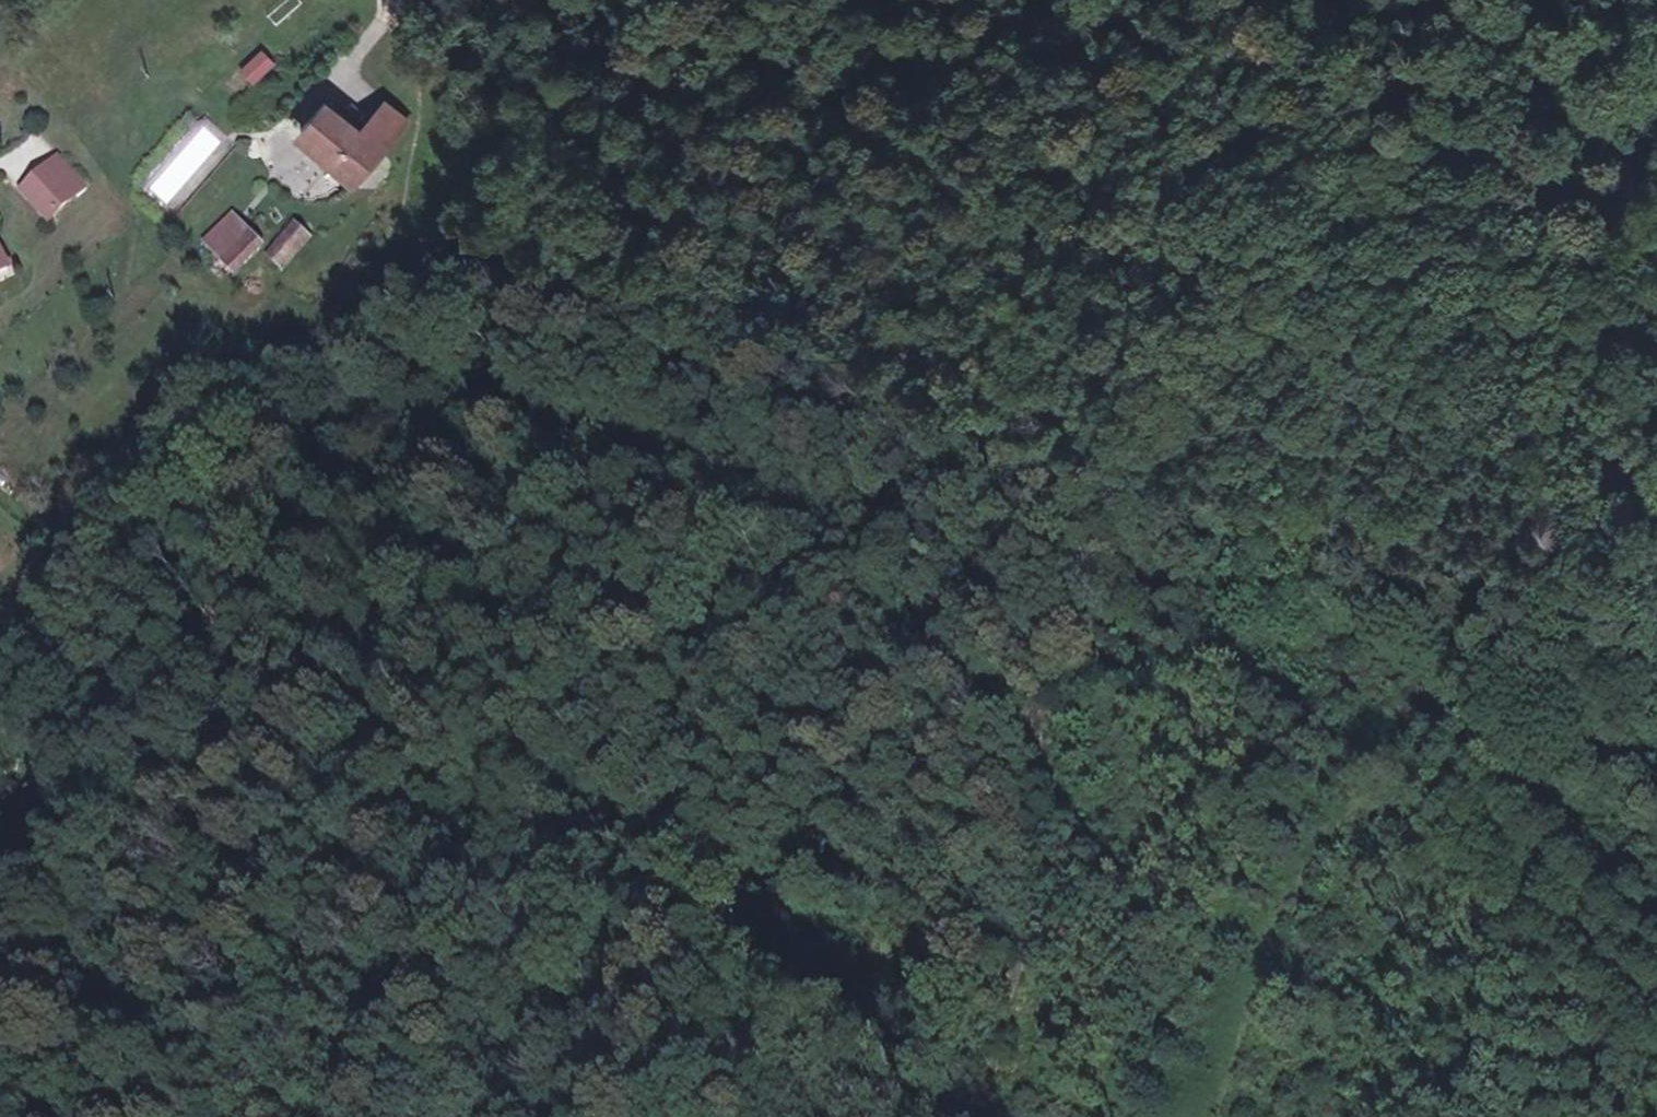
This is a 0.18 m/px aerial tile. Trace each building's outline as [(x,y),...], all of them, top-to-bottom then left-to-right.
[(261,47),(236,70),(251,86),(275,63),(261,47)] [(359,129),(325,99),(300,129),(327,154),(358,181),(409,121),(385,100),(359,129)] [(358,181),(327,154),(322,160),(332,170),(330,174),(349,190),(358,181)] [(82,184),(54,161),(43,172),(54,182),(42,196),(59,211),(82,184)] [(54,182),(43,172),(31,186),(42,196),(54,182)] [(256,239),(233,213),(207,236),(231,263),(256,239)] [(307,237),(291,221),(266,251),(283,266),(307,237)] [(0,240),(0,264),(10,259),(0,240)]
